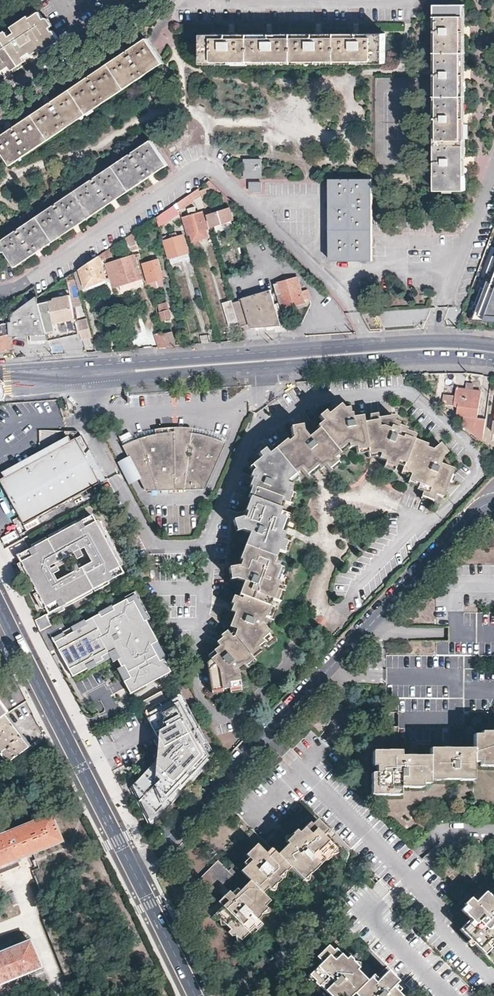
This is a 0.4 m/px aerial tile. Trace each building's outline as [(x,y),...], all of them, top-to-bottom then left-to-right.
[(437,192),(465,191),(465,3),(435,4),(436,37),(437,192)] [(51,28),(50,28),(47,25),(50,22),(44,14),(41,16),(36,8),(27,15),(25,12),(8,23),(11,29),(6,32),(3,27),(0,29),(0,76),(1,76),(58,37),(51,28)] [(385,63),(385,32),(202,33),(203,63),(385,63)] [(163,62),(146,38),(0,136),(0,149),(11,164),(163,62)] [(64,234),(168,164),(151,140),(4,239),(0,233),(0,242),(16,266),(64,234)] [(261,176),(261,159),(244,159),(244,176),(261,176)] [(373,235),(373,192),(373,180),(329,180),(329,262),(373,262),(373,235)] [(261,181),(250,181),(250,191),(261,191),(261,181)] [(177,202),(180,211),(184,210),(183,207),(194,199),(196,206),(199,207),(204,205),(201,198),(199,191),(198,188),(177,202)] [(214,213),(209,195),(201,198),(204,205),(207,215),(209,215),(214,213)] [(178,213),(173,205),(156,217),(159,226),(178,213)] [(200,229),(205,227),(207,227),(208,226),(203,209),(196,212),(194,205),(188,207),(190,213),(183,215),(188,233),(189,232),(200,229)] [(234,219),(231,208),(230,208),(214,213),(209,215),(212,225),(215,225),(217,232),(234,227),(231,220),(234,219)] [(207,235),(205,227),(200,229),(189,232),(191,240),(207,235)] [(187,251),(182,233),(168,237),(166,231),(161,232),(162,239),(163,238),(169,257),(187,251)] [(110,247),(103,252),(105,259),(114,254),(110,247)] [(189,257),(187,251),(169,257),(170,262),(189,257)] [(74,272),(79,289),(107,279),(101,262),(105,259),(103,252),(74,272)] [(471,319),(493,320),(493,254),(471,319)] [(107,264),(114,287),(119,285),(141,279),(134,256),(107,264)] [(142,261),(148,282),(163,277),(158,257),(142,261)] [(309,298),(307,289),(301,291),(297,277),(274,284),(277,294),(281,292),(286,307),(304,302),(303,299),(309,298)] [(141,279),(119,285),(121,292),(143,285),(141,279)] [(238,324),(239,325),(250,323),(250,325),(262,325),(281,324),(280,320),(275,302),(271,289),(242,296),(243,299),(232,301),(238,324)] [(286,307),(281,292),(277,294),(281,309),(286,307)] [(75,319),(70,295),(54,298),(54,300),(39,304),(44,325),(48,339),(49,341),(66,337),(80,334),(76,319),(75,319)] [(35,340),(48,339),(44,325),(39,304),(38,301),(37,297),(12,313),(13,321),(9,321),(10,333),(29,332),(30,340),(33,341),(35,340)] [(232,301),(231,299),(222,302),(229,326),(238,324),(232,301)] [(171,316),(167,301),(159,304),(163,319),(171,316)] [(428,309),(380,310),(381,325),(428,324),(428,309)] [(82,340),(92,337),(87,318),(77,321),(82,340)] [(10,333),(9,321),(0,323),(0,350),(3,350),(12,348),(10,333)] [(166,345),(175,345),(171,330),(163,333),(166,345)] [(163,333),(162,331),(156,333),(159,346),(166,345),(163,333)] [(467,427),(483,441),(483,440),(486,418),(478,417),(481,391),(458,388),(457,394),(457,397),(456,404),(456,405),(459,405),(458,414),(468,416),(467,427)] [(457,394),(445,392),(444,398),(444,402),(456,404),(457,397),(457,394)] [(288,483),(297,476),(295,473),(301,468),(307,477),(319,467),(320,469),(325,465),(330,471),(338,464),(334,458),(340,453),(350,446),(350,447),(358,446),(358,452),(369,452),(369,456),(380,455),(380,457),(387,459),(385,464),(394,469),(398,459),(406,462),(403,468),(410,471),(406,481),(419,486),(418,489),(426,493),(423,500),(433,503),(437,494),(444,497),(455,469),(441,463),(444,454),(449,452),(442,442),(435,447),(434,450),(426,447),(427,444),(415,439),(407,436),(409,432),(403,429),(401,433),(398,432),(400,428),(398,427),(400,424),(396,422),(396,418),(380,420),(380,415),(372,416),(372,421),(365,422),(364,417),(354,418),(353,414),(351,414),(350,409),(346,409),(342,406),(331,415),(328,410),(321,416),(325,420),(319,426),(321,428),(309,438),(303,431),(303,426),(291,426),(291,435),(293,437),(288,442),(286,440),(276,448),(270,452),(266,448),(260,452),(262,456),(249,466),(253,471),(251,474),(257,477),(257,479),(253,477),(250,484),(253,486),(249,496),(252,497),(246,512),(249,513),(246,519),(243,518),(236,519),(237,532),(244,531),(251,534),(246,548),(241,561),(244,562),(241,568),(240,567),(231,569),(233,581),(238,580),(246,583),(241,597),(239,601),(235,599),(232,605),(235,607),(233,613),(237,615),(232,628),(235,629),(234,634),(232,635),(229,631),(223,636),(224,638),(219,643),(221,646),(210,656),(213,659),(209,662),(215,694),(225,692),(224,689),(231,688),(232,693),(242,691),(238,671),(236,669),(238,668),(240,669),(245,664),(249,668),(257,662),(254,658),(262,651),(261,649),(266,644),(269,648),(277,641),(265,627),(260,626),(260,624),(263,625),(266,618),(271,620),(274,609),(271,608),(274,600),(281,603),(285,593),(278,590),(280,584),(278,583),(283,570),(274,567),(277,559),(279,553),(285,556),(290,544),(282,541),(285,534),(282,533),(288,520),(278,516),(281,509),(284,501),(290,503),(294,493),(288,491),(291,484),(288,483)] [(205,492),(225,444),(217,441),(208,438),(200,436),(192,435),(193,430),(188,430),(183,429),(176,429),(174,430),(170,430),(162,430),(155,431),(156,436),(152,436),(145,438),(137,441),(128,444),(124,447),(147,493),(205,492)] [(211,434),(208,432),(202,431),(193,430),(192,435),(200,436),(208,438),(217,441),(225,444),(227,439),(223,437),(216,435),(211,434)] [(156,436),(155,431),(151,432),(145,433),(139,435),(136,436),(128,439),(120,442),(122,447),(128,444),(137,441),(145,438),(152,436),(156,436)] [(105,481),(81,436),(49,453),(26,466),(25,463),(3,474),(5,477),(1,479),(24,524),(105,481)] [(49,453),(47,449),(3,473),(3,474),(25,463),(26,466),(49,453)] [(92,515),(76,524),(50,538),(48,539),(36,546),(19,555),(24,565),(36,589),(38,592),(44,604),(49,613),(63,605),(123,573),(92,515)] [(48,535),(50,538),(76,524),(74,521),(48,535)] [(34,543),(36,546),(48,539),(46,536),(34,543)] [(36,589),(24,565),(20,567),(24,576),(32,591),(36,589)] [(52,626),(41,632),(51,651),(58,648),(73,676),(111,656),(114,662),(118,659),(122,666),(118,669),(131,694),(161,677),(165,685),(174,680),(170,672),(171,672),(164,659),(167,658),(146,620),(150,618),(136,591),(67,628),(62,620),(52,626)] [(44,604),(38,592),(34,594),(37,600),(40,606),(44,604)] [(63,605),(49,613),(51,617),(65,610),(63,605)] [(36,620),(41,632),(52,626),(46,615),(36,620)] [(150,826),(216,755),(181,690),(166,698),(162,691),(140,703),(150,721),(153,720),(158,730),(156,732),(159,737),(166,750),(158,758),(130,787),(150,826)] [(4,716),(0,718),(0,760),(5,766),(28,748),(4,716)] [(158,730),(153,720),(150,721),(156,732),(158,730)] [(468,732),(468,746),(424,746),(424,753),(395,754),(395,748),(368,748),(367,748),(367,749),(367,764),(371,764),(371,771),(367,771),(367,780),(370,780),(370,794),(380,794),(380,790),(394,790),(394,785),(401,785),(402,781),(417,781),(424,781),(424,777),(424,773),(439,774),(439,777),(454,777),(454,773),(468,773),(468,760),(476,760),(490,760),(490,764),(493,764),(493,732),(468,732)] [(166,750),(159,737),(155,739),(158,745),(157,752),(154,755),(158,758),(166,750)] [(478,819),(477,807),(464,808),(463,819),(478,819)] [(62,842),(51,815),(0,835),(0,867),(7,864),(62,842)] [(283,883),(287,879),(284,875),(289,870),(292,872),(297,868),(307,878),(312,872),(317,874),(330,860),(332,862),(335,859),(335,857),(335,854),(341,848),(326,834),(322,830),(327,824),(320,817),(314,823),(311,820),(301,831),(299,830),(296,833),(296,835),(299,838),(293,844),(283,854),(281,852),(275,857),(263,845),(253,856),(260,862),(250,872),(259,881),(258,882),(243,899),(238,894),(232,900),(228,905),(232,909),(221,921),(226,926),(229,925),(235,924),(239,927),(237,930),(241,935),(239,938),(244,943),(247,942),(254,940),(257,944),(262,939),(267,933),(272,928),(267,923),(272,918),(271,914),(276,908),(281,903),(273,895),(279,890),(276,888),(280,881),(283,883)] [(331,828),(327,824),(322,830),(326,834),(331,828)] [(344,851),(341,848),(335,854),(335,857),(343,856),(344,851)] [(237,874),(226,864),(206,884),(210,888),(216,894),(215,898),(215,899),(219,903),(227,895),(233,890),(243,880),(237,874)] [(284,875),(287,879),(290,880),(292,872),(289,870),(284,875)] [(239,872),(237,874),(243,880),(245,877),(239,872)] [(314,881),(317,874),(312,872),(307,878),(310,880),(314,881)] [(380,881),(371,887),(379,899),(388,892),(380,881)] [(216,894),(210,888),(208,896),(215,898),(216,894)] [(238,894),(233,890),(227,895),(232,900),(238,894)] [(493,902),(484,892),(473,903),(462,914),(468,920),(457,930),(467,939),(472,945),(482,955),(488,949),(486,948),(491,943),(487,939),(492,934),(493,936),(493,901),(493,902)] [(459,911),(462,914),(473,903),(469,898),(468,899),(463,904),(464,906),(459,911)] [(270,936),(267,933),(262,939),(264,941),(270,936)] [(40,968),(30,941),(0,953),(0,984),(40,968)] [(399,993),(402,990),(397,985),(399,982),(389,971),(379,980),(374,975),(368,981),(351,965),(354,963),(348,957),(346,959),(336,949),(333,952),(327,947),(316,958),(321,963),(308,976),(328,995),(352,995),(353,995),(355,995),(402,995),(399,993)]
